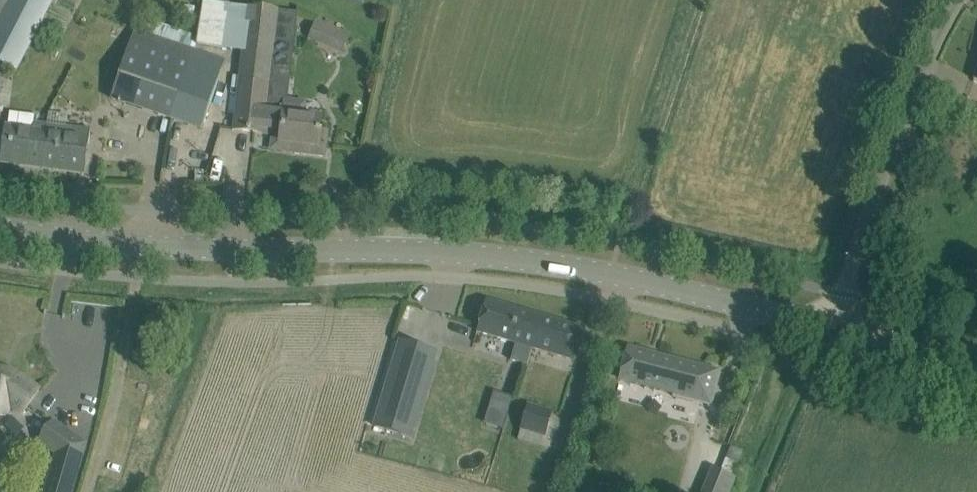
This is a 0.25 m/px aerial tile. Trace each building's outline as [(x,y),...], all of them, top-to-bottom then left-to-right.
[(17,71),(54,0),(11,0),(0,21),(0,63),(17,71)] [(236,110),(234,130),(263,133),(263,129),(282,131),(280,142),(295,144),(294,153),(325,157),(328,130),(323,129),(324,118),(306,116),(308,102),(296,101),(290,100),(300,12),(249,6),(236,110)] [(317,21),(313,30),(347,44),(351,35),(317,21)] [(135,28),(118,79),(111,98),(172,119),(197,49),(135,28)] [(197,49),(172,119),(202,129),(226,59),(197,49)] [(83,173),(89,131),(36,124),(35,129),(6,126),(3,148),(0,147),(0,158),(2,158),(1,163),(83,173)] [(478,332),(533,348),(542,317),(487,301),(478,332)] [(542,317),(533,348),(570,359),(579,328),(542,317)] [(401,342),(377,427),(412,437),(435,351),(401,342)] [(671,396),(675,397),(694,402),(695,400),(710,404),(719,370),(684,361),(683,366),(638,354),(639,349),(628,347),(619,381),(671,395),(671,396)] [(7,418),(11,411),(20,417),(39,390),(15,373),(14,373),(12,373),(10,374),(9,375),(2,373),(0,371),(0,417),(7,418)] [(495,392),(490,408),(508,414),(513,398),(495,392)] [(529,402),(521,428),(546,436),(554,410),(529,402)] [(44,491),(73,491),(88,444),(71,432),(55,454),(44,491)] [(727,459),(737,463),(742,452),(731,448),(727,459)] [(742,471),(718,462),(707,491),(735,491),(742,471)]
